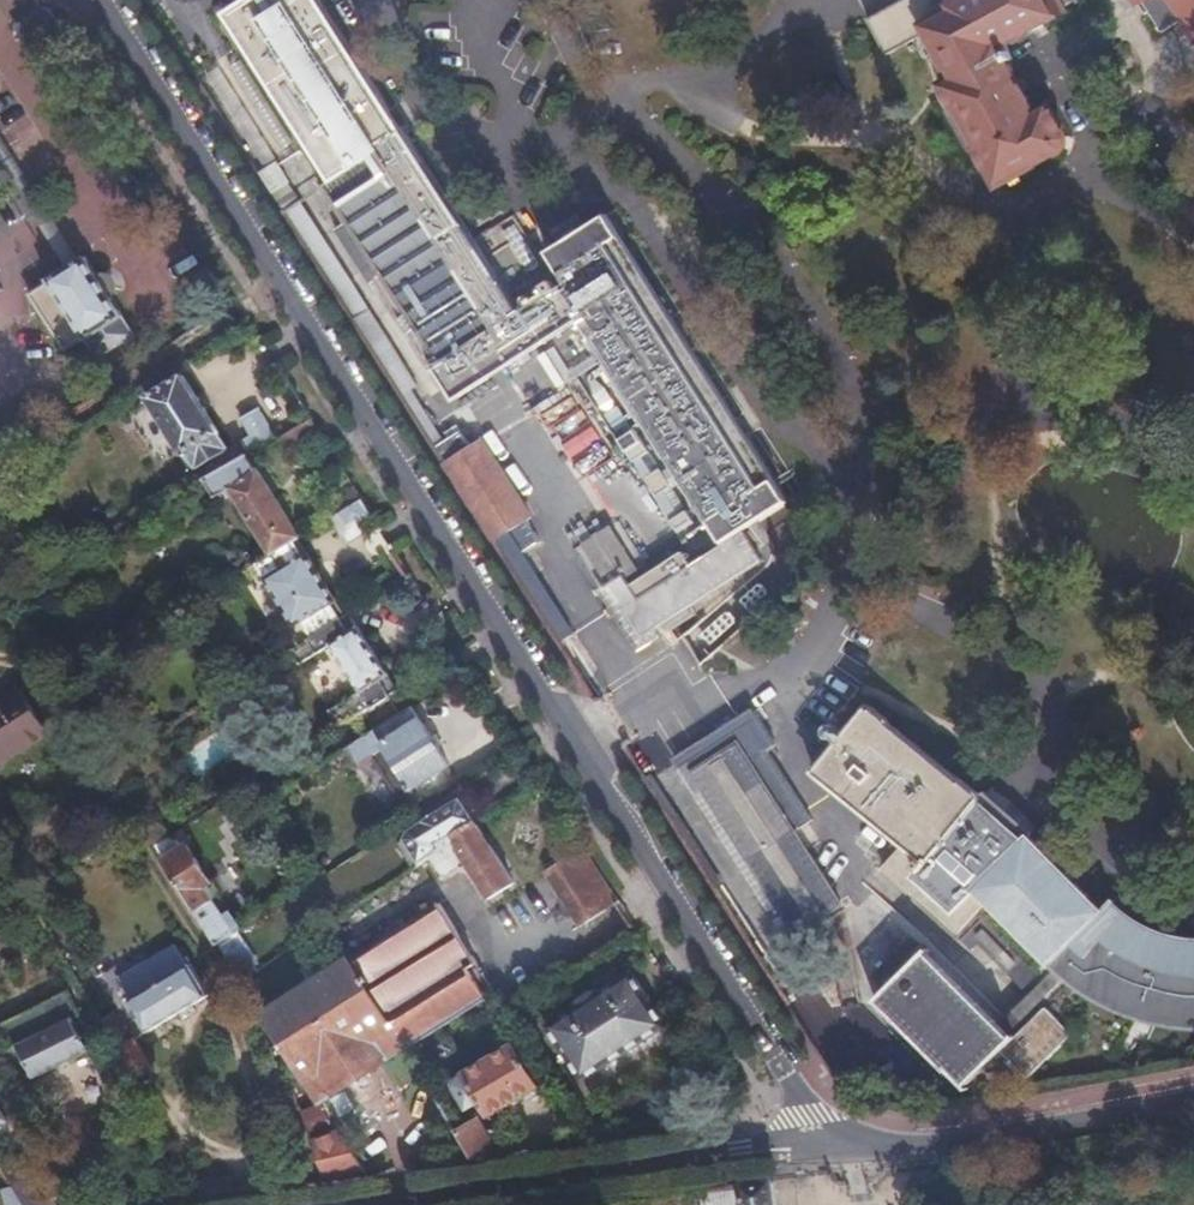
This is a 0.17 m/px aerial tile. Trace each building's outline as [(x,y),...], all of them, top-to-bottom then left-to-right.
[(605,214),(547,251),(570,288),(564,292),(560,287),(521,312),(321,0),(245,0),(225,13),(332,181),(321,188),(344,223),(340,225),(423,356),(434,349),(442,362),(435,366),(454,397),(580,318),(722,541),(787,499),(605,214)] [(869,21),(888,55),(928,34),(953,79),(942,85),(996,184),(1060,150),(1063,146),(1065,143),(1065,140),(1065,136),(1048,105),(1034,111),(1007,60),(1012,58),(1008,50),(1003,53),(998,44),(1063,10),(1057,0),(907,0),(869,21)] [(1141,9),(1144,8),(1157,28),(1177,15),(1192,38),(1193,37),(1193,0),(1135,0),(1141,9)] [(263,171),(279,203),(296,194),(280,163),(263,171)] [(351,319),(367,309),(299,202),(283,212),(351,319)] [(84,332),(99,357),(135,334),(84,254),(28,289),(63,345),(84,332)] [(369,348),(385,337),(367,309),(351,319),(369,348)] [(400,395),(416,385),(385,337),(369,348),(400,395)] [(184,448),(193,463),(223,446),(215,431),(219,429),(187,370),(149,390),(181,450),(184,448)] [(433,447),(449,437),(416,385),(400,395),(433,447)] [(248,455),(276,439),(258,407),(241,416),(250,434),(239,440),(248,455)] [(508,530),(522,551),(538,540),(524,518),(529,515),(480,439),(470,445),(459,430),(449,437),(433,447),(492,540),(508,530)] [(248,455),(205,479),(216,496),(232,487),(273,553),(297,539),(299,537),(259,471),(257,472),(248,455)] [(339,513),(362,498),(355,486),(331,501),(339,513)] [(373,515),(362,498),(339,513),(329,519),(346,546),(364,534),(358,523),(373,515)] [(582,544),(607,584),(622,574),(623,576),(638,567),(611,525),(582,544)] [(492,540),(578,674),(594,664),(522,551),(508,530),(492,540)] [(622,574),(607,584),(641,637),(762,559),(744,530),(637,597),(623,576),(622,574)] [(297,539),(273,553),(247,569),(259,590),(267,585),(296,631),(288,636),(295,647),(343,616),(333,600),(336,598),(308,551),(305,553),(297,539)] [(374,650),(350,612),(343,616),(295,647),(290,650),(299,664),(331,644),(359,691),(328,711),(338,728),(399,689),(374,650)] [(44,729),(16,686),(0,695),(0,757),(44,729)] [(1175,936),(1154,929),(1134,919),(1128,916),(1126,913),(1123,911),(1120,909),(1117,907),(1115,905),(1112,903),(1110,901),(1102,909),(1030,836),(869,705),(815,770),(903,842),(884,865),(957,931),(986,899),(1049,963),(1058,955),(1086,978),(1107,992),(1133,1004),(1155,1011),(1188,1016),(1193,1017),(1193,939),(1175,936)] [(389,778),(401,797),(426,781),(447,767),(411,706),(363,738),(389,778)] [(767,749),(749,720),(679,765),(697,793),(704,788),(796,931),(841,902),(750,760),(767,749)] [(643,777),(713,887),(721,883),(651,773),(643,777)] [(428,854),(476,823),(459,795),(408,827),(405,842),(401,844),(414,863),(428,854)] [(141,830),(152,848),(167,839),(155,821),(141,830)] [(512,879),(476,823),(428,854),(438,870),(461,855),(486,895),(512,879)] [(152,848),(215,946),(241,929),(237,923),(233,926),(216,899),(223,894),(214,881),(210,883),(177,832),(167,839),(152,848)] [(618,900),(584,846),(546,870),(581,924),(618,900)] [(402,1047),(494,992),(440,903),(260,1011),(314,1100),(402,1047)] [(204,991),(188,963),(184,965),(172,945),(117,977),(129,997),(125,999),(144,1032),(175,1014),(207,995),(204,991)] [(1026,1078),(1071,1035),(1045,1008),(1017,1035),(1014,1033),(1012,1035),(925,950),(878,997),(966,1085),(1000,1052),(1026,1078)] [(548,1021),(582,1077),(667,1025),(633,969),(548,1021)] [(22,1056),(33,1077),(89,1047),(78,1026),(84,1023),(72,999),(1,1035),(14,1060),(22,1056)] [(100,1020),(92,1007),(84,1011),(98,1035),(106,1030),(100,1020)] [(100,1020),(106,1030),(127,1066),(144,1056),(134,1037),(128,1040),(112,1013),(100,1020)] [(521,1092),(534,1084),(535,1084),(511,1044),(462,1073),(486,1113),(521,1092)] [(1004,1098),(1001,1077),(989,1079),(992,1100),(1004,1098)] [(538,1092),(534,1084),(521,1092),(526,1099),(538,1092)] [(472,1158),(499,1154),(476,1118),(455,1131),(472,1158)] [(327,1179),(360,1174),(337,1128),(310,1138),(327,1179)] [(1,1169),(23,1204),(47,1204),(19,1158),(1,1169)] [(703,1187),(706,1204),(775,1204),(772,1178),(703,1187)]
